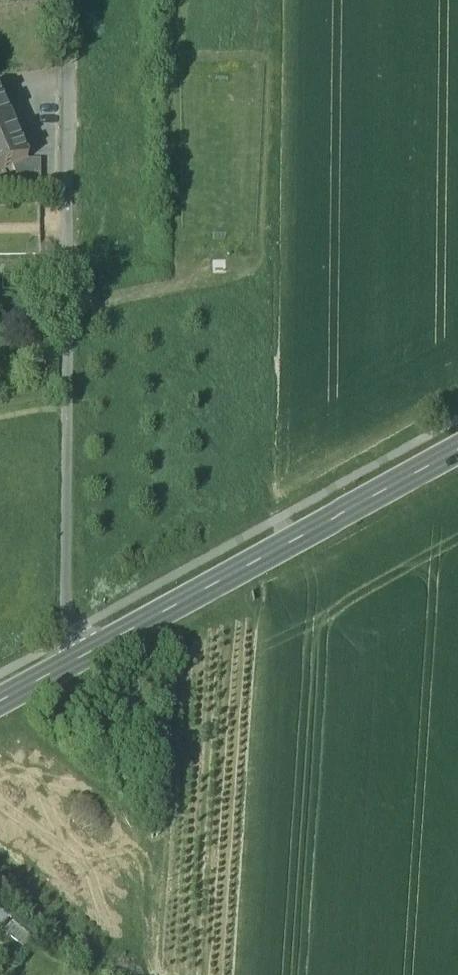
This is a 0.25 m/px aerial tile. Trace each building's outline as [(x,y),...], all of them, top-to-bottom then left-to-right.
[(0,99),(0,172),(12,167),(27,160),(0,99)] [(27,160),(12,167),(17,178),(17,191),(41,191),(41,162),(28,162),(27,160)]
